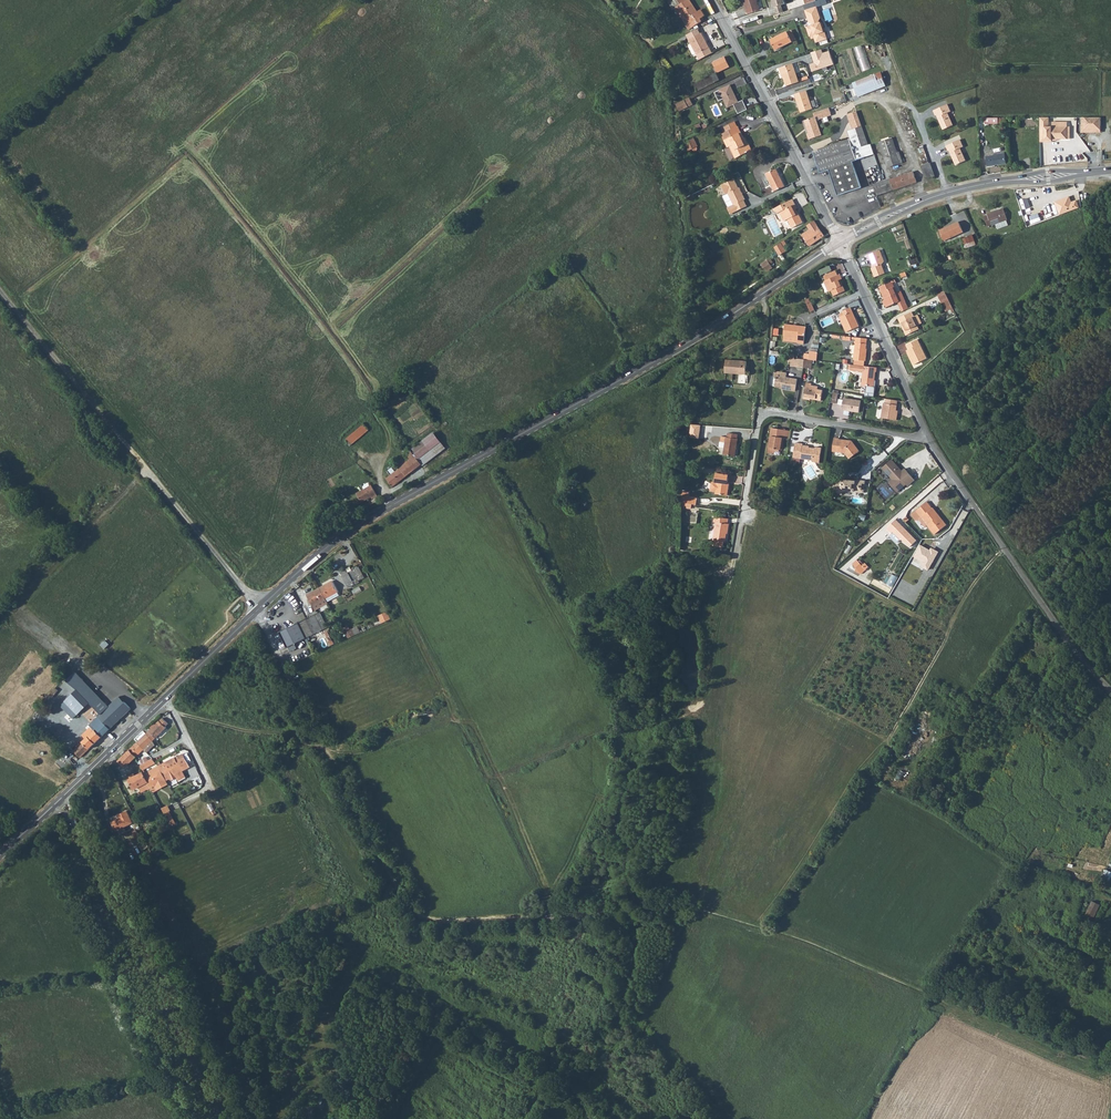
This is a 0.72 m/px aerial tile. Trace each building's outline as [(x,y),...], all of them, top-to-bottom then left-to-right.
[(667,1),(673,9),(674,8),(676,7),(680,13),(682,12),(686,18),(689,23),(692,27),(702,21),(701,19),(703,17),(705,16),(701,9),(698,11),(696,13),(691,6),(693,4),(690,0),(686,0),(668,0),(667,1)] [(756,0),(743,0),(748,13),(759,10),(759,8),(756,0)] [(805,4),(803,5),(805,11),(816,7),(814,2),(805,4)] [(781,5),(774,7),(776,14),(783,12),(781,5)] [(819,18),(816,7),(805,11),(809,22),(812,23),(813,25),(807,27),(809,36),(810,36),(812,40),(815,39),(817,43),(826,39),(822,29),(824,28),(822,22),(818,23),(818,21),(819,18)] [(787,32),(792,40),(795,38),(791,30),(787,32)] [(792,42),(792,40),(787,32),(787,31),(770,39),(775,50),(792,42)] [(701,61),(713,54),(710,48),(709,49),(706,44),(707,43),(702,34),(690,40),(692,45),(694,44),(699,54),(697,55),(701,61)] [(855,47),(861,71),(871,68),(864,44),(855,47)] [(822,49),(812,53),(815,62),(810,64),(812,72),(834,65),(829,51),(823,53),(822,49)] [(716,73),(718,72),(729,67),(724,57),(713,62),(716,67),(713,68),(716,73)] [(799,82),(792,63),(781,68),(787,86),(799,82)] [(883,79),(880,72),(853,83),(859,97),(886,86),(883,79)] [(696,88),(698,92),(720,80),(716,73),(694,84),(696,88)] [(685,98),(693,94),(691,90),(689,86),(687,87),(685,84),(680,87),(685,98)] [(738,102),(730,85),(719,90),(728,107),(733,104),(738,113),(747,109),(742,100),(738,102)] [(813,108),(806,90),(794,94),(796,99),(798,99),(801,106),(799,107),(801,112),(813,108)] [(693,104),(689,97),(685,99),(688,107),(693,104)] [(685,99),(676,104),(680,111),(688,107),(685,99)] [(951,111),(948,104),(933,111),(935,116),(937,115),(943,130),(953,125),(948,113),(951,111)] [(802,121),(804,120),(809,133),(807,134),(809,139),(821,135),(816,121),(819,120),(819,119),(828,116),(828,114),(831,113),(829,107),(801,117),(802,121)] [(852,129),(856,128),(861,126),(856,111),(851,113),(847,115),(852,129)] [(722,121),(724,125),(734,121),(732,116),(722,121)] [(1101,118),(1084,117),(1084,130),(1101,130),(1101,118)] [(738,157),(752,150),(749,143),(748,144),(747,144),(744,138),(741,133),(738,127),(737,127),(734,121),(724,125),(727,132),(722,134),(728,148),(730,147),(733,146),(738,157)] [(861,126),(856,128),(862,145),(862,147),(868,145),(861,126)] [(1045,140),(1052,140),(1067,139),(1067,127),(1045,127),(1045,140)] [(852,129),(847,131),(850,138),(853,148),(857,147),(862,145),(856,128),(852,129)] [(853,161),(856,160),(853,148),(850,138),(813,151),(820,172),(828,169),(837,194),(861,186),(853,161)] [(892,138),(878,142),(887,167),(903,162),(902,159),(900,160),(897,152),(892,138)] [(697,147),(697,146),(694,139),(685,143),(686,145),(689,151),(692,149),(694,151),(695,151),(697,150),(697,149),(697,147)] [(963,147),(960,140),(946,146),(948,151),(949,151),(956,165),(966,161),(961,148),(963,147)] [(862,145),(857,147),(853,148),(856,160),(865,157),(864,154),(863,149),(862,147),(862,145)] [(1006,163),(1005,153),(998,154),(998,155),(986,157),(988,166),(1006,163)] [(929,163),(921,166),(926,179),(935,176),(929,163)] [(776,168),(766,173),(774,191),(785,186),(776,168)] [(902,175),(905,186),(917,181),(913,171),(902,175)] [(890,179),(894,190),(905,186),(902,175),(890,179)] [(873,184),(876,196),(894,190),(890,179),(890,178),(875,183),(873,184)] [(734,179),(722,185),(726,194),(722,196),(727,207),(745,199),(739,187),(738,188),(734,179)] [(1061,199),(1054,202),(1059,215),(1078,208),(1075,201),(1070,202),(1069,198),(1061,201),(1061,199)] [(786,202),(788,207),(795,204),(793,199),(786,202)] [(736,205),(739,212),(745,209),(742,202),(736,205)] [(802,222),(798,213),(796,214),(794,210),(795,209),(797,208),(795,204),(788,207),(786,202),(775,208),(776,210),(777,211),(778,212),(779,212),(780,212),(785,220),(788,219),(792,227),(802,222)] [(1003,208),(987,214),(987,215),(984,217),(988,226),(991,225),(991,226),(1007,219),(1003,208)] [(824,235),(814,220),(807,225),(810,229),(802,235),(810,245),(824,235)] [(963,232),(958,222),(940,230),(946,241),(963,232)] [(962,238),(963,240),(964,243),(962,244),(964,248),(976,245),(972,234),(968,236),(962,238)] [(774,247),(779,255),(786,251),(781,242),(774,247)] [(879,250),(867,255),(868,260),(870,260),(872,264),(871,268),(870,268),(874,277),(884,273),(881,265),(884,261),(879,250)] [(763,268),(764,267),(770,264),(768,261),(767,260),(760,263),(763,268)] [(831,265),(819,269),(821,274),(833,270),(831,265)] [(823,276),(825,280),(838,275),(836,270),(823,276)] [(838,275),(825,280),(824,281),(829,292),(831,290),(833,295),(845,290),(842,285),(841,286),(838,280),(840,279),(842,278),(840,274),(838,275)] [(898,302),(899,304),(905,301),(901,291),(896,293),(890,281),(880,286),(885,297),(883,299),(886,307),(898,302)] [(951,309),(953,308),(944,291),(938,294),(946,311),(951,309)] [(905,301),(899,304),(902,311),(908,308),(905,301)] [(842,311),(842,312),(844,314),(840,316),(847,332),(858,326),(850,307),(842,311)] [(901,326),(904,331),(909,328),(911,332),(918,328),(916,325),(921,322),(917,314),(913,316),(911,312),(897,318),(900,323),(901,322),(903,325),(901,326)] [(806,326),(785,324),(783,340),(797,342),(797,343),(804,344),(806,326)] [(867,339),(859,338),(856,337),(856,339),(853,359),(854,359),(865,361),(866,361),(867,351),(866,350),(867,339)] [(906,344),(908,349),(909,351),(908,352),(913,364),(927,358),(918,339),(906,344)] [(811,350),(810,353),(809,359),(813,360),(817,360),(818,351),(811,350)] [(805,359),(804,359),(796,358),(795,366),(803,367),(805,359)] [(809,359),(805,359),(803,367),(811,369),(813,360),(809,359)] [(746,374),(747,361),(726,360),(725,372),(746,374)] [(864,365),(854,364),(851,364),(850,370),(864,372),(862,385),(866,385),(865,392),(874,393),(875,386),(873,386),(875,372),(877,372),(877,367),(864,366),(864,365)] [(775,386),(780,387),(783,388),(782,389),(794,391),(796,380),(786,378),(787,373),(775,371),(774,378),(774,379),(776,379),(775,386)] [(810,400),(810,399),(811,397),(813,398),(813,399),(821,400),(823,390),(817,389),(818,387),(811,386),(812,383),(806,382),(804,399),(810,400)] [(843,399),(842,410),(859,412),(861,402),(843,399)] [(898,401),(886,399),(885,403),(884,403),(882,417),(897,420),(898,414),(896,413),(896,410),(898,401)] [(362,450),(376,438),(369,429),(364,423),(347,438),(352,444),(354,442),(362,450)] [(701,425),(690,425),(688,438),(699,439),(701,425)] [(785,439),(786,430),(772,428),(768,451),(774,452),(775,448),(782,450),(784,438),(785,439)] [(725,446),(724,454),(734,456),(735,449),(736,449),(738,439),(737,438),(738,434),(728,433),(728,437),(726,437),(725,446)] [(429,458),(443,448),(435,436),(424,444),(431,453),(428,456),(429,458)] [(840,438),(835,438),(833,451),(845,453),(849,459),(860,452),(852,441),(851,442),(849,441),(850,440),(840,439),(840,438)] [(813,462),(819,463),(822,448),(816,447),(815,448),(809,448),(803,447),(803,445),(803,444),(796,443),(794,454),(801,456),(801,459),(813,460),(813,462)] [(424,469),(433,463),(429,458),(428,456),(431,453),(424,444),(419,448),(412,453),(422,467),(424,469)] [(429,458),(433,463),(446,453),(443,448),(429,458)] [(391,489),(422,467),(412,453),(406,458),(407,460),(397,467),(400,471),(385,481),(391,489)] [(882,468),(887,473),(889,471),(894,477),(892,479),(889,482),(897,492),(906,484),(908,486),(914,479),(904,468),(902,470),(900,473),(894,466),(896,464),(892,459),(882,468)] [(902,470),(896,464),(894,466),(900,473),(902,470)] [(727,484),(728,481),(729,475),(716,473),(715,482),(717,483),(715,494),(728,496),(730,484),(727,484)] [(841,488),(847,489),(863,491),(865,480),(850,478),(849,479),(847,479),(846,477),(842,476),(835,479),(834,481),(837,489),(841,488)] [(374,498),(367,488),(353,497),(359,505),(368,499),(369,501),(374,498)] [(682,495),(681,501),(688,503),(692,503),(696,504),(697,498),(688,496),(682,495)] [(929,523),(927,525),(935,534),(947,525),(938,513),(936,515),(931,509),(932,508),(927,502),(911,514),(917,521),(921,517),(924,516),(929,523)] [(713,540),(725,542),(727,530),(728,530),(729,524),(727,523),(728,518),(715,516),(714,521),(716,522),(713,540)] [(896,520),(887,528),(892,534),(890,536),(897,544),(902,539),(911,549),(918,542),(896,520)] [(932,551),(920,545),(914,556),(924,562),(922,566),(928,569),(938,552),(933,549),(932,551)] [(852,564),(857,569),(862,565),(857,560),(852,564)] [(862,565),(857,569),(854,571),(860,574),(865,570),(862,565)] [(356,566),(351,569),(356,579),(357,580),(362,578),(356,566)] [(356,579),(351,569),(344,573),(350,583),(356,579)] [(335,579),(322,585),(323,586),(328,597),(341,590),(335,579)] [(328,597),(323,586),(310,592),(311,593),(316,603),(328,597)] [(312,605),(316,603),(311,593),(308,595),(312,605)] [(317,607),(330,601),(328,597),(316,603),(317,607)] [(242,610),(240,607),(232,613),(234,616),(242,610)] [(392,619),(397,617),(393,610),(389,612),(392,619)] [(324,612),(309,619),(316,633),(330,626),(324,612)] [(302,640),(309,636),(316,633),(309,619),(282,631),(291,651),(304,645),(302,640)] [(361,633),(359,626),(351,628),(350,624),(344,626),(347,637),(361,633)] [(95,731),(102,737),(124,715),(131,709),(124,702),(117,709),(111,702),(108,705),(76,672),(66,680),(76,690),(90,703),(100,713),(88,723),(95,731)] [(73,719),(90,703),(76,690),(60,705),(73,719)] [(33,708),(41,699),(37,695),(29,704),(33,708)] [(51,715),(56,720),(62,715),(57,709),(51,715)] [(162,718),(149,730),(155,738),(166,727),(165,726),(168,724),(162,718)] [(102,737),(95,731),(93,732),(90,730),(86,733),(89,736),(82,742),(79,739),(70,748),(80,758),(102,737)] [(155,738),(149,730),(144,735),(151,742),(155,738)] [(151,742),(144,735),(135,744),(142,751),(151,742)] [(153,747),(151,742),(142,751),(145,755),(153,747)] [(142,751),(135,744),(127,751),(135,759),(142,751)] [(135,759),(127,751),(119,759),(127,767),(135,759)] [(182,774),(184,773),(183,770),(189,767),(184,756),(178,759),(175,760),(174,759),(157,768),(164,780),(166,783),(169,782),(172,783),(176,781),(178,784),(185,781),(182,774)] [(56,762),(62,768),(67,763),(61,757),(56,762)] [(139,767),(142,772),(156,766),(154,763),(151,760),(139,767)] [(147,785),(149,789),(154,786),(156,790),(167,785),(166,783),(164,780),(157,768),(143,775),(147,785)] [(149,789),(147,785),(143,775),(142,773),(127,780),(132,791),(137,789),(139,794),(145,792),(145,791),(149,789)] [(168,789),(167,785),(156,790),(158,794),(168,789)] [(116,828),(131,821),(126,809),(120,812),(121,815),(111,819),(116,828)] [(170,811),(165,813),(171,826),(176,824),(170,811)] [(132,831),(133,835),(134,834),(138,843),(145,839),(141,831),(137,833),(135,829),(132,831)] [(1110,881),(1110,878),(1110,872),(1106,869),(1102,877),(1110,881)] [(1088,913),(1095,915),(1099,903),(1092,901),(1088,913)]
